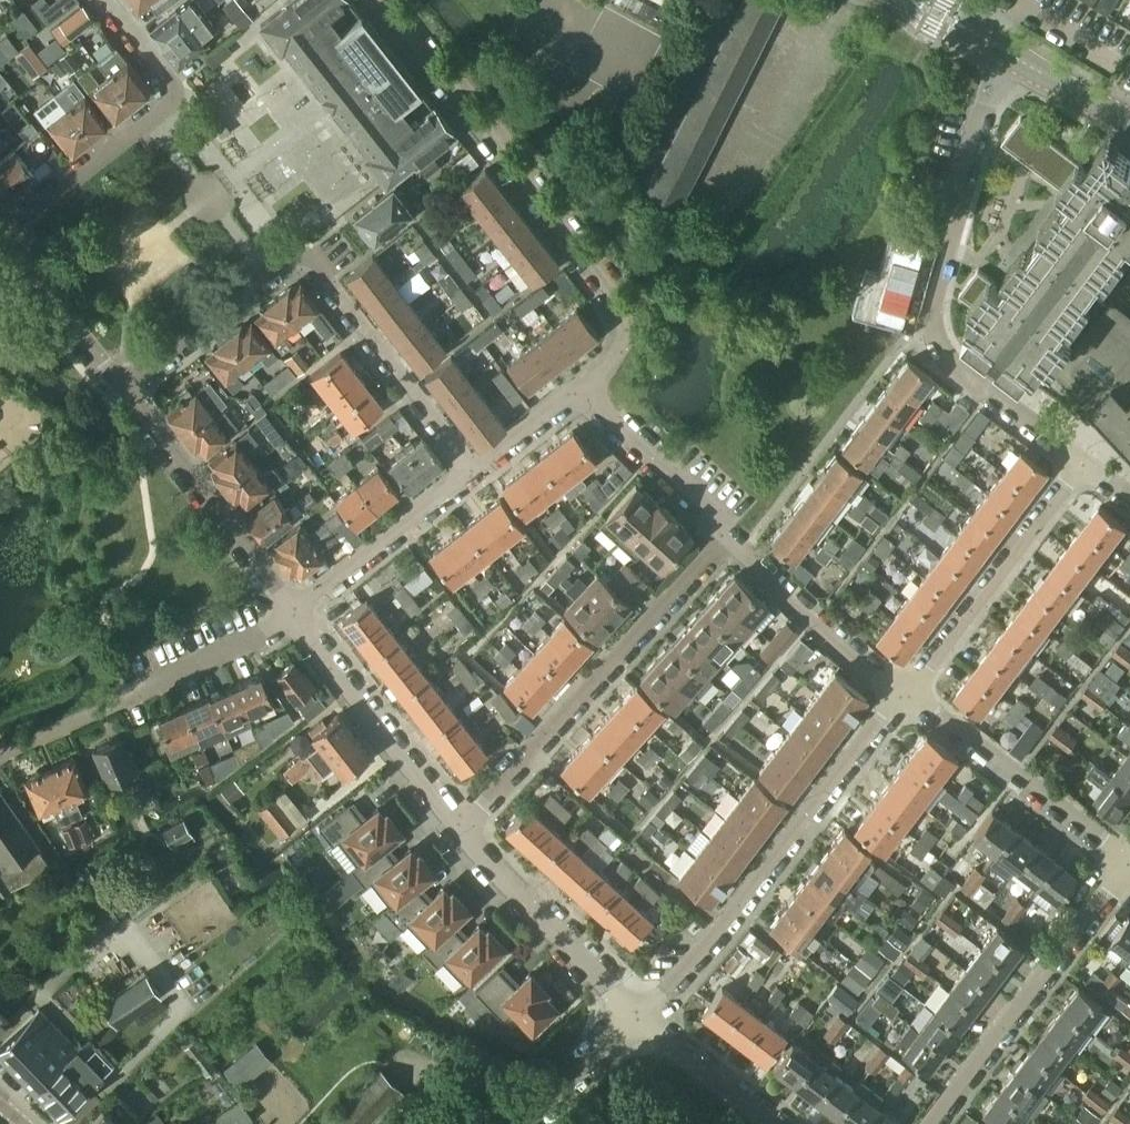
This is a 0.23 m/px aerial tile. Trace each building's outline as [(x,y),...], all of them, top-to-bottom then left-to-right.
[(58,15),(49,3),(46,0),(34,0),(31,3),(47,24),(58,15)] [(125,1),(129,3),(136,12),(151,0),(124,0),(125,1)] [(148,31),(152,35),(150,36),(157,45),(159,43),(161,47),(201,17),(188,0),(148,31)] [(161,11),(175,0),(152,0),(161,11)] [(218,5),(227,17),(241,6),(236,0),(224,0),(218,5)] [(364,157),(385,184),(412,162),(415,166),(416,165),(430,154),(456,134),(432,104),(426,108),(415,94),(421,90),(360,13),(356,16),(345,2),(348,0),(283,0),(285,3),(259,24),(280,50),(282,49),(283,47),(368,154),(364,157)] [(658,144),(657,145),(666,150),(646,190),(677,206),(782,0),(742,0),(738,7),(725,0),(691,0),(685,12),(717,28),(658,144)] [(1116,0),(1099,0),(1096,6),(1108,13),(1116,0)] [(82,4),(58,23),(70,38),(94,20),(82,4)] [(201,17),(161,47),(176,65),(203,44),(200,41),(212,31),(201,17)] [(46,43),(37,50),(47,63),(56,56),(46,43)] [(116,47),(96,62),(106,75),(130,105),(141,97),(145,94),(150,90),(147,87),(146,85),(116,47)] [(69,49),(59,57),(68,69),(70,72),(80,64),(69,49)] [(32,77),(47,66),(36,52),(22,63),(32,77)] [(59,57),(51,64),(60,76),(68,69),(59,57)] [(87,69),(77,77),(108,117),(111,121),(115,118),(130,105),(106,75),(97,82),(87,69)] [(72,78),(53,94),(64,108),(88,139),(103,127),(107,123),(104,119),(72,78)] [(53,94),(33,110),(66,150),(69,154),(73,151),(88,139),(64,108),(53,94)] [(230,129),(215,111),(207,118),(222,136),(230,129)] [(1090,170),(1020,117),(1001,142),(1071,195),(1001,286),(978,268),(959,294),(982,311),(963,336),(988,354),(985,358),(995,365),(997,362),(1021,379),(1039,355),(1047,361),(1048,359),(1052,363),(1082,335),(1109,297),(1129,269),(1129,162),(1108,145),(1090,170)] [(1066,123),(1059,133),(1068,140),(1075,130),(1066,123)] [(6,143),(5,141),(13,134),(6,125),(0,129),(0,147),(6,143)] [(0,160),(0,189),(4,195),(20,183),(21,186),(34,176),(32,174),(33,173),(20,156),(34,145),(45,159),(55,151),(38,130),(27,138),(23,141),(24,142),(0,160)] [(629,173),(638,155),(628,150),(619,168),(629,173)] [(432,154),(418,165),(427,176),(441,165),(432,154)] [(457,190),(476,214),(502,192),(484,169),(457,190)] [(368,240),(371,237),(373,239),(409,211),(397,196),(399,194),(392,185),(354,216),(362,226),(359,229),(368,240)] [(476,214),(494,236),(520,215),(502,192),(476,214)] [(440,226),(428,212),(418,220),(429,234),(440,226)] [(494,236),(512,259),(538,238),(520,215),(494,236)] [(444,253),(456,267),(466,259),(446,235),(437,242),(445,252),(444,253)] [(512,259),(530,283),(557,262),(538,238),(512,259)] [(413,249),(419,256),(429,248),(424,241),(413,249)] [(429,248),(419,256),(425,264),(435,255),(429,248)] [(345,276),(365,300),(390,279),(372,255),(345,276)] [(476,272),(466,259),(456,267),(467,280),(476,272)] [(450,274),(440,282),(450,296),(461,288),(450,274)] [(365,300),(382,323),(408,302),(390,279),(365,300)] [(514,291),(507,282),(493,293),(501,302),(514,291)] [(274,297),(296,325),(308,316),(315,325),(326,316),(299,283),(292,288),(291,287),(290,288),(287,287),(274,297)] [(541,285),(527,295),(535,304),(548,294),(541,285)] [(461,288),(450,296),(456,303),(466,295),(461,288)] [(492,313),(502,305),(491,291),(481,299),(492,313)] [(466,295),(456,303),(457,305),(461,309),(471,301),(468,297),(466,295)] [(527,295),(513,306),(520,315),(535,304),(527,295)] [(254,318),(274,343),(282,352),(292,343),(285,335),(296,325),(274,297),(262,307),(262,310),(261,311),(262,312),(254,318)] [(1109,297),(1082,335),(1052,363),(1049,366),(1125,447),(1121,452),(1129,459),(1129,313),(1109,297)] [(382,323),(400,346),(427,327),(408,302),(382,323)] [(553,326),(575,351),(596,334),(575,308),(553,326)] [(496,320),(482,331),(489,340),(503,329),(496,320)] [(224,336),(247,364),(259,355),(265,363),(276,355),(269,346),(249,322),(242,327),(241,326),(237,326),(224,336)] [(530,343),(552,369),(575,351),(553,326),(530,343)] [(400,346),(418,369),(444,349),(427,327),(400,346)] [(482,331),(467,342),(475,351),(489,340),(482,331)] [(235,374),(247,364),(224,336),(212,346),(212,349),(211,350),(212,351),(205,357),(225,382),(227,380),(234,389),(242,382),(235,374)] [(505,363),(526,389),(552,369),(530,343),(505,363)] [(284,359),(285,359),(294,371),(295,372),(296,374),(309,364),(306,361),(297,349),(284,359)] [(340,351),(310,374),(324,392),(354,371),(340,351)] [(424,376),(442,400),(469,380),(450,356),(424,376)] [(274,368),(284,380),(295,372),(294,371),(285,359),(274,368)] [(906,359),(890,381),(914,400),(931,378),(906,359)] [(491,377),(502,391),(511,383),(500,369),(491,377)] [(354,371),(324,392),(338,410),(367,387),(354,371)] [(168,415),(184,435),(222,405),(226,402),(209,380),(195,392),(194,391),(191,393),(187,387),(178,394),(183,400),(169,411),(168,415)] [(442,400),(461,424),(487,403),(469,380),(442,400)] [(890,381),(873,403),(898,421),(914,400),(890,381)] [(513,404),(522,397),(511,383),(502,391),(513,404)] [(367,387),(338,410),(352,428),(381,405),(367,387)] [(246,397),(252,405),(259,399),(253,391),(246,397)] [(284,413),(289,418),(314,400),(308,393),(284,413)] [(926,409),(935,416),(936,416),(953,429),(968,410),(956,401),(948,411),(932,399),(925,408),(926,409)] [(247,400),(244,402),(257,418),(266,410),(260,403),(254,408),(247,400)] [(314,400),(289,418),(295,426),(319,407),(314,400)] [(478,446),(504,426),(487,403),(461,424),(478,446)] [(873,403),(857,424),(881,443),(898,421),(873,403)] [(222,405),(184,435),(194,448),(198,448),(199,448),(205,455),(230,435),(227,432),(237,425),(222,405)] [(929,425),(935,416),(926,409),(925,408),(918,417),(929,425)] [(274,421),(266,411),(256,419),(263,429),(274,421)] [(382,421),(390,432),(397,426),(389,416),(382,421)] [(390,432),(382,421),(375,427),(383,437),(390,432)] [(840,446),(837,449),(862,468),(865,465),(881,443),(857,424),(840,446)] [(320,442),(333,457),(349,444),(337,428),(320,442)] [(964,429),(953,444),(963,452),(974,437),(964,429)] [(553,444),(576,473),(594,459),(571,430),(553,444)] [(213,473),(222,486),(253,462),(243,449),(252,442),(246,433),(237,440),(236,439),(208,460),(215,468),(213,469),(214,470),(213,473)] [(402,446),(425,475),(441,462),(422,438),(413,445),(409,440),(402,446)] [(896,442),(890,450),(900,458),(906,450),(896,442)] [(534,459),(558,487),(576,473),(553,444),(534,459)] [(409,489),(425,475),(402,446),(393,452),(397,457),(389,464),(409,489)] [(890,450),(882,460),(892,467),(900,458),(890,450)] [(1019,450),(1003,471),(1028,492),(1045,469),(1019,450)] [(335,458),(344,470),(353,463),(344,451),(335,458)] [(835,453),(818,475),(843,494),(859,472),(835,453)] [(296,458),(287,465),(294,474),(303,466),(296,458)] [(337,476),(344,470),(335,458),(328,463),(337,476)] [(518,472),(544,498),(558,487),(534,459),(518,472)] [(896,468),(913,481),(920,472),(903,459),(896,467),(896,468)] [(253,462),(222,486),(233,499),(237,499),(238,499),(244,506),(272,485),(271,484),(281,477),(273,466),(263,474),(253,462)] [(354,483),(374,509),(396,492),(376,466),(354,483)] [(972,479),(960,470),(954,478),(966,487),(972,479)] [(584,484),(600,504),(609,495),(622,479),(612,471),(599,486),(592,477),(584,484)] [(1003,471),(987,492),(1013,511),(1028,492),(1003,471)] [(501,486),(523,514),(544,498),(518,472),(501,486)] [(818,475),(802,496),(826,516),(843,494),(818,475)] [(334,499),(347,516),(354,525),(374,509),(354,483),(334,499)] [(595,510),(600,504),(584,484),(578,489),(595,510)] [(597,525),(616,542),(655,499),(654,499),(643,490),(642,491),(634,484),(597,525)] [(274,494),(246,516),(264,539),(292,518),(291,517),(315,499),(308,490),(294,500),(295,501),(285,509),(274,494)] [(853,503),(863,511),(866,508),(868,510),(868,511),(883,521),(901,497),(892,491),(880,507),(861,493),(853,503)] [(972,511),(998,530),(1013,511),(987,492),(972,511)] [(802,496),(785,518),(810,538),(826,516),(802,496)] [(481,513),(504,541),(521,527),(499,498),(481,513)] [(655,499),(616,542),(634,558),(641,550),(673,515),(655,499)] [(863,512),(863,511),(853,503),(847,511),(871,530),(878,522),(866,512),(865,513),(863,512)] [(553,509),(571,528),(574,526),(558,505),(553,509)] [(1099,505),(1083,526),(1109,545),(1125,525),(1099,505)] [(928,513),(939,522),(945,514),(934,506),(928,513)] [(560,521),(567,531),(571,528),(553,509),(543,516),(552,527),(560,521)] [(342,519),(336,511),(323,521),(330,529),(342,519)] [(972,511),(955,534),(981,553),(998,530),(972,511)] [(465,525),(487,554),(504,541),(481,513),(465,525)] [(928,513),(922,521),(934,529),(939,522),(928,513)] [(673,515),(641,550),(660,567),(689,535),(682,528),(683,526),(673,517),(673,516),(673,515)] [(768,540),(793,559),(787,568),(804,581),(811,572),(794,558),(810,538),(785,518),(768,540)] [(335,526),(342,533),(349,527),(343,520),(335,526)] [(276,548),(273,550),(272,551),(281,563),(311,539),(313,543),(329,530),(323,523),(307,535),(299,524),(273,544),(276,548)] [(448,538),(470,567),(487,554),(465,525),(448,538)] [(558,545),(570,535),(562,526),(550,535),(558,545)] [(1083,526),(1066,548),(1093,566),(1109,545),(1083,526)] [(311,539),(281,563),(290,575),(294,572),(297,575),(323,555),(319,550),(335,538),(329,530),(313,543),(311,539)] [(883,534),(878,541),(889,550),(894,543),(883,534)] [(955,534),(937,558),(963,576),(981,553),(955,534)] [(828,537),(821,546),(832,554),(839,545),(828,537)] [(428,554),(451,582),(470,567),(448,538),(428,554)] [(570,550),(579,557),(587,548),(579,541),(570,550)] [(872,549),(883,557),(889,550),(878,541),(872,549)] [(821,546),(814,555),(825,563),(832,554),(821,546)] [(1066,548),(1051,569),(1077,588),(1093,566),(1066,548)] [(837,557),(849,566),(855,558),(843,549),(837,557)] [(879,560),(870,554),(863,563),(873,569),(879,560)] [(565,556),(555,567),(563,575),(573,563),(565,556)] [(521,564),(529,575),(537,568),(529,557),(521,564)] [(923,576),(949,596),(963,576),(937,558),(923,576)] [(1125,558),(1119,565),(1129,574),(1129,562),(1125,558)] [(410,566),(417,575),(426,568),(418,559),(410,566)] [(614,572),(635,591),(644,581),(623,562),(614,572)] [(522,580),(529,575),(521,564),(514,569),(522,580)] [(553,586),(563,575),(555,567),(545,578),(553,586)] [(1051,569),(1035,589),(1061,608),(1077,588),(1051,569)] [(580,590),(614,621),(623,611),(621,609),(628,602),(596,572),(580,590)] [(596,572),(628,602),(627,601),(635,591),(614,572),(606,581),(596,572)] [(479,578),(487,589),(494,584),(485,573),(479,578)] [(716,591),(750,622),(766,605),(733,575),(727,583),(725,581),(716,591)] [(923,576),(908,596),(934,615),(949,596),(923,576)] [(479,595),(487,589),(479,578),(471,584),(479,595)] [(394,592),(402,602),(409,595),(420,586),(417,582),(406,591),(401,586),(394,592)] [(864,596),(874,606),(881,597),(870,588),(864,596)] [(1035,589),(1018,611),(1045,629),(1061,608),(1035,589)] [(605,631),(614,621),(580,590),(564,607),(596,637),(603,629),(605,631)] [(702,609),(735,639),(750,622),(716,591),(707,601),(708,603),(702,609)] [(1093,600),(1122,623),(1122,622),(1124,623),(1129,616),(1099,592),(1093,600)] [(417,606),(409,595),(402,602),(410,612),(417,606)] [(858,604),(869,612),(874,606),(864,596),(858,604)] [(892,617),(916,638),(934,615),(908,596),(892,617)] [(365,599),(340,618),(355,638),(380,618),(365,599)] [(1116,630),(1122,623),(1093,600),(1087,607),(1098,615),(1097,616),(1116,630)] [(447,611),(454,620),(463,612),(456,603),(447,611)] [(523,611),(539,625),(545,619),(534,609),(529,615),(523,610),(523,611)] [(685,625),(719,656),(735,639),(702,609),(696,616),(694,615),(685,625)] [(517,617),(533,632),(539,625),(523,611),(517,617)] [(1018,611),(1003,631),(1028,651),(1045,629),(1018,611)] [(467,635),(476,629),(463,612),(454,620),(467,635)] [(901,659),(916,638),(892,617),(875,639),(901,659)] [(355,638),(371,658),(396,638),(380,618),(355,638)] [(548,634),(575,658),(590,642),(563,618),(548,634)] [(785,622),(768,641),(778,650),(795,631),(785,622)] [(859,622),(853,630),(864,639),(870,631),(859,622)] [(671,644),(712,680),(704,673),(719,656),(685,625),(676,635),(678,636),(671,644)] [(1109,645),(1109,646),(1116,637),(1117,636),(1105,628),(1098,637),(1109,645)] [(1003,631),(987,652),(1013,671),(1028,651),(1003,631)] [(533,651),(560,675),(575,658),(548,634),(533,651)] [(1067,634),(1061,642),(1072,651),(1078,643),(1067,634)] [(812,646),(800,637),(779,663),(790,672),(796,665),(796,666),(812,646)] [(396,638),(371,658),(386,677),(410,656),(396,638)] [(499,648),(509,658),(516,651),(505,641),(499,648)] [(769,660),(778,650),(768,641),(759,651),(769,660)] [(1061,642),(1056,649),(1067,658),(1072,651),(1061,642)] [(1120,642),(1111,653),(1129,667),(1129,649),(1120,642)] [(654,659),(688,690),(696,697),(712,680),(671,644),(665,650),(663,649),(654,659)] [(503,665),(509,658),(499,648),(492,655),(503,665)] [(519,666),(546,691),(560,675),(533,651),(519,666)] [(972,672),(997,691),(1013,671),(987,652),(972,672)] [(410,656),(386,677),(401,696),(426,676),(410,656)] [(452,666),(461,678),(470,670),(462,659),(452,666)] [(672,707),(688,690),(654,659),(645,669),(647,670),(640,678),(672,707)] [(1114,660),(1105,671),(1116,679),(1125,668),(1114,660)] [(292,661),(275,674),(309,717),(325,705),(317,695),(314,698),(308,689),(314,684),(305,673),(303,675),(292,661)] [(751,664),(741,676),(749,684),(760,672),(751,664)] [(530,708),(546,691),(519,666),(503,684),(530,708)] [(1101,668),(1088,685),(1098,692),(1108,700),(1114,691),(1121,683),(1101,668)] [(479,681),(470,670),(461,678),(469,689),(479,681)] [(772,671),(765,679),(773,685),(780,677),(772,671)] [(834,671),(819,690),(850,714),(865,695),(834,671)] [(972,672),(955,694),(970,706),(980,714),(997,691),(972,672)] [(234,684),(245,710),(271,698),(260,673),(234,684)] [(426,676),(401,696),(416,714),(440,694),(426,676)] [(740,695),(749,684),(741,676),(731,687),(740,695)] [(765,679),(754,692),(762,699),(773,685),(765,679)] [(1042,693),(1060,707),(1068,696),(1050,683),(1042,693)] [(210,695),(221,721),(245,710),(234,684),(210,695)] [(620,701),(647,726),(663,708),(635,684),(620,701)] [(1088,685),(1081,694),(1091,702),(1098,692),(1088,685)] [(490,697),(498,709),(507,702),(498,690),(490,697)] [(819,690),(804,710),(835,734),(850,714),(819,690)] [(1098,692),(1091,702),(1101,709),(1104,705),(1108,700),(1098,692)] [(440,694),(416,714),(430,732),(454,713),(440,694)] [(478,694),(462,705),(468,712),(483,701),(478,694)] [(195,733),(221,721),(210,695),(183,707),(195,733)] [(1013,703),(1024,713),(1030,705),(1018,697),(1013,703)] [(721,699),(711,710),(719,718),(730,706),(721,699)] [(605,717),(633,741),(647,726),(620,701),(605,717)] [(515,712),(507,702),(498,709),(507,719),(515,712)] [(1007,712),(1018,721),(1024,713),(1013,703),(1007,712)] [(160,736),(170,757),(200,743),(195,733),(183,707),(158,719),(165,734),(160,736)] [(741,708),(729,722),(737,728),(749,714),(741,708)] [(710,729),(719,718),(711,710),(701,722),(710,729)] [(804,710),(789,730),(820,754),(835,734),(804,710)] [(318,743),(283,771),(291,781),(309,767),(309,768),(353,733),(336,713),(325,722),(322,718),(307,729),(318,743)] [(454,713),(430,732),(445,751),(470,732),(454,713)] [(589,735),(617,759),(633,741),(605,717),(589,735)] [(673,717),(666,724),(677,733),(683,726),(673,717)] [(1032,719),(1022,732),(1034,741),(1044,728),(1032,719)] [(1061,719),(1048,735),(1059,743),(1071,726),(1061,719)] [(1129,723),(1126,721),(1118,732),(1129,741),(1129,724),(1129,723)] [(266,722),(254,728),(258,736),(262,746),(273,737),(272,736),(266,722)] [(729,722),(723,729),(731,735),(737,728),(729,722)] [(1071,726),(1059,743),(1069,750),(1076,741),(1068,735),(1073,728),(1071,726)] [(789,730),(773,750),(805,774),(820,754),(789,730)] [(470,732),(445,751),(460,771),(485,751),(470,732)] [(353,733),(309,768),(318,779),(335,765),(346,779),(361,768),(357,763),(369,754),(353,733)] [(925,733),(907,757),(937,779),(955,756),(925,733)] [(573,752),(602,775),(617,759),(589,735),(573,752)] [(258,736),(239,745),(245,758),(262,746),(258,736)] [(93,748),(107,782),(137,769),(131,754),(127,756),(119,737),(93,748)] [(678,753),(688,761),(701,745),(692,737),(678,753)] [(643,750),(654,759),(659,753),(649,744),(643,750)] [(208,760),(204,750),(192,755),(197,765),(208,760)] [(647,766),(654,759),(643,750),(637,757),(647,766)] [(773,750),(758,770),(790,794),(805,774),(773,750)] [(559,767),(587,792),(602,775),(573,752),(559,767)] [(1111,775),(1129,789),(1129,757),(1127,755),(1111,775)] [(48,768),(71,820),(82,815),(75,799),(89,793),(74,757),(48,768)] [(700,757),(693,765),(701,771),(702,770),(708,763),(700,757)] [(907,757),(889,780),(919,803),(937,779),(907,757)] [(222,758),(210,763),(217,778),(228,770),(222,758)] [(720,765),(711,758),(708,763),(702,770),(711,776),(720,765)] [(151,772),(158,776),(165,773),(166,765),(159,759),(152,763),(151,772)] [(1111,775),(1094,762),(1086,773),(1103,786),(1095,797),(1120,815),(1129,802),(1129,789),(1111,775)] [(206,782),(216,777),(209,763),(199,768),(206,782)] [(693,765),(686,774),(693,780),(701,771),(693,765)] [(23,779),(38,814),(52,808),(60,825),(71,820),(48,768),(23,779)] [(701,771),(693,780),(698,785),(707,774),(702,770),(701,771)] [(671,779),(665,772),(657,781),(664,787),(671,779)] [(613,784),(623,792),(629,786),(619,776),(613,784)] [(753,777),(738,796),(769,820),(784,801),(753,777)] [(133,781),(139,798),(148,794),(143,779),(142,778),(133,781)] [(220,790),(230,802),(244,791),(234,778),(220,790)] [(872,802),(902,824),(919,803),(889,780),(872,802)] [(952,791),(977,811),(984,802),(971,792),(974,790),(961,780),(952,791)] [(617,800),(623,792),(613,784),(607,790),(617,800)] [(648,808),(659,796),(648,786),(637,798),(648,808)] [(976,811),(945,788),(939,795),(971,819),(976,811)] [(672,789),(665,799),(673,805),(680,795),(673,789),(672,789)] [(9,888),(30,878),(49,864),(37,847),(38,846),(0,792),(0,863),(4,869),(0,872),(0,874),(9,888)] [(544,802),(553,811),(560,804),(550,795),(544,802)] [(274,796),(258,809),(281,837),(296,824),(274,796)] [(738,796),(723,816),(754,840),(769,820),(738,796)] [(665,799),(656,809),(664,815),(673,805),(665,799)] [(1100,806),(1094,801),(1090,806),(1097,811),(1100,806)] [(872,802),(853,828),(883,851),(902,824),(872,802)] [(318,827),(332,844),(338,840),(356,863),(357,864),(381,845),(400,830),(398,827),(397,828),(387,815),(388,814),(386,811),(382,814),(377,807),(361,820),(348,803),(318,827)] [(526,804),(504,828),(522,844),(544,821),(526,804)] [(562,819),(569,812),(560,804),(553,811),(562,819)] [(972,835),(993,852),(1012,827),(990,811),(972,835)] [(966,826),(948,813),(943,821),(961,834),(966,826)] [(723,816),(708,836),(739,860),(754,840),(723,816)] [(183,817),(162,829),(171,845),(192,833),(183,817)] [(648,818),(639,829),(647,836),(656,825),(648,818)] [(74,823),(81,841),(93,836),(86,819),(74,823)] [(544,821),(522,844),(540,861),(562,837),(544,821)] [(62,828),(69,846),(81,841),(74,823),(62,828)] [(579,834),(590,844),(598,835),(587,825),(579,834)] [(669,834),(658,826),(652,833),(663,842),(669,834)] [(918,836),(940,853),(948,843),(925,826),(918,836)] [(831,843),(867,870),(872,863),(863,856),(869,847),(843,827),(831,843)] [(1012,827),(993,852),(1014,867),(1032,843),(1012,827)] [(598,835),(590,844),(598,851),(603,846),(606,849),(609,845),(598,835)] [(694,854),(693,856),(724,880),(739,860),(708,836),(694,854)] [(931,866),(940,853),(918,836),(908,849),(931,866)] [(562,837),(540,861),(558,877),(579,853),(563,838),(562,837)] [(819,859),(845,880),(854,887),(860,879),(867,870),(831,843),(819,859)] [(1032,843),(1014,867),(1034,883),(1053,858),(1032,843)] [(370,881),(388,904),(413,886),(432,871),(430,868),(429,868),(420,856),(420,855),(418,852),(414,855),(409,848),(393,860),(381,845),(357,864),(356,863),(350,867),(364,885),(370,881)] [(579,853),(558,877),(560,879),(576,893),(597,869),(581,854),(579,853)] [(693,856),(678,876),(709,899),(724,880),(693,856)] [(622,858),(615,867),(625,875),(632,867),(622,858)] [(1053,858),(1034,883),(1056,899),(1074,874),(1053,858)] [(806,876),(842,903),(848,895),(854,887),(845,880),(819,859),(806,876)] [(898,893),(905,885),(878,864),(871,873),(878,878),(898,893)] [(974,866),(960,886),(964,889),(979,869),(974,866)] [(597,869),(576,893),(578,895),(593,909),(615,885),(600,871),(597,869)] [(979,869),(964,889),(970,894),(985,873),(979,869)] [(9,888),(0,874),(0,894),(9,888)] [(934,887),(943,895),(953,882),(944,874),(934,887)] [(633,882),(642,891),(649,884),(640,875),(633,882)] [(794,891),(821,911),(831,919),(836,911),(842,903),(806,876),(794,891)] [(642,891),(651,900),(658,893),(649,884),(642,891)] [(615,885),(593,909),(596,911),(611,925),(633,901),(617,887),(615,885)] [(406,923),(426,944),(427,945),(450,924),(468,907),(465,904),(464,905),(453,893),(454,892),(451,890),(448,893),(442,886),(427,900),(413,886),(388,904),(383,908),(401,928),(406,923)] [(909,903),(920,910),(931,895),(921,887),(909,903)] [(782,907),(818,934),(824,926),(815,919),(821,911),(794,891),(782,907)] [(1016,898),(1008,908),(1017,915),(1025,905),(1016,898)] [(633,901),(611,925),(612,926),(629,942),(651,918),(633,901)] [(1061,917),(1068,922),(1077,910),(1070,905),(1061,917)] [(768,926),(794,945),(801,936),(811,943),(818,934),(782,907),(768,926)] [(896,917),(909,927),(917,917),(904,907),(896,917)] [(1008,908),(1000,918),(1010,925),(1017,915),(1008,908)] [(937,915),(957,931),(962,924),(942,909),(937,915)] [(1129,954),(1129,952),(1129,916),(1126,913),(1121,920),(1114,914),(1093,942),(1101,949),(1108,939),(1129,954)] [(954,935),(957,931),(937,915),(933,920),(954,935)] [(463,938),(450,924),(427,945),(426,944),(421,949),(437,965),(442,960),(463,983),(503,945),(501,942),(500,942),(489,931),(490,930),(487,927),(484,930),(478,924),(463,938)] [(896,924),(886,937),(901,948),(911,935),(911,934),(896,924)] [(996,926),(980,948),(1004,967),(1021,945),(996,926)] [(740,942),(745,946),(755,934),(750,930),(740,942)] [(773,947),(755,934),(748,943),(766,957),(773,947)] [(886,936),(877,947),(891,958),(892,959),(901,948),(886,937),(886,936)] [(738,946),(723,964),(735,973),(749,955),(738,946)] [(866,946),(853,962),(869,976),(883,959),(866,946)] [(980,948),(964,968),(989,987),(1004,967),(980,948)] [(906,956),(925,971),(930,965),(910,950),(906,956)] [(922,976),(925,971),(906,956),(902,960),(922,976)] [(853,962),(840,979),(857,991),(869,976),(853,962)] [(964,968),(948,989),(973,1008),(989,987),(964,968)] [(531,976),(532,975),(529,972),(515,986),(498,969),(475,991),(509,1026),(520,1015),(533,1028),(536,1025),(538,1027),(550,1016),(548,1013),(556,1005),(543,992),(546,989),(543,986),(543,987),(531,976)] [(746,982),(754,988),(763,977),(755,970),(746,982)] [(1093,970),(1084,981),(1095,990),(1103,979),(1104,979),(1093,970)] [(1104,979),(1103,979),(1112,986),(1119,976),(1111,970),(1104,979)] [(115,1025),(161,994),(146,972),(100,1003),(115,1025)] [(898,991),(902,986),(887,974),(883,979),(898,991)] [(1103,979),(1095,990),(1104,996),(1112,986),(1103,979)] [(826,997),(837,1005),(847,993),(837,984),(826,997)] [(777,985),(768,997),(776,1003),(785,991),(777,985)] [(701,1012),(721,1028),(741,1002),(721,986),(701,1012)] [(1076,987),(1060,1008),(1085,1027),(1101,1006),(1076,987)] [(948,989),(932,1010),(957,1029),(973,1008),(948,989)] [(873,998),(894,1014),(899,1007),(883,995),(878,992),(873,998)] [(1120,993),(1113,1003),(1121,1009),(1127,1000),(1128,999),(1120,993)] [(891,1017),(894,1014),(873,998),(871,1002),(891,1017)] [(1121,1009),(1129,1016),(1129,1003),(1127,1000),(1121,1009)] [(789,1013),(804,1024),(813,1012),(798,1001),(789,1013)] [(741,1002),(721,1028),(743,1045),(764,1020),(741,1002)] [(0,1046),(0,1056),(37,1094),(59,1116),(87,1088),(103,1073),(76,1046),(38,1008),(0,1046)] [(1060,1008),(1045,1029),(1069,1047),(1085,1027),(1060,1008)] [(917,1031),(941,1049),(957,1029),(932,1010),(917,1031)] [(838,1013),(831,1024),(841,1032),(849,1021),(838,1013)] [(764,1020),(743,1045),(764,1061),(784,1035),(764,1020)] [(833,1042),(841,1032),(831,1024),(823,1034),(833,1042)] [(1029,1049),(1062,1075),(1054,1068),(1069,1047),(1045,1029),(1029,1049)] [(941,1049),(917,1031),(901,1051),(926,1070),(941,1049)] [(256,1041),(221,1070),(237,1090),(272,1060),(256,1041)] [(772,1066),(794,1083),(813,1058),(791,1042),(772,1066)] [(1129,1061),(1129,1052),(1127,1049),(1120,1044),(1116,1050),(1129,1061)] [(871,1055),(882,1063),(884,1060),(899,1071),(904,1065),(878,1045),(871,1055)] [(813,1058),(794,1083),(814,1098),(833,1073),(840,1064),(819,1048),(813,1058)] [(1013,1070),(1038,1088),(1047,1095),(1062,1075),(1029,1049),(1013,1070)] [(1129,1068),(1129,1061),(1116,1050),(1112,1054),(1129,1068)] [(196,1061),(206,1074),(214,1068),(204,1054),(196,1061)] [(874,1073),(880,1065),(870,1057),(863,1065),(874,1073)] [(906,1082),(914,1072),(904,1065),(899,1071),(896,1075),(897,1076),(906,1082)] [(326,1122),(328,1123),(365,1123),(399,1091),(379,1070),(326,1122)] [(1013,1070),(997,1091),(1022,1109),(1038,1088),(1013,1070)] [(833,1073),(814,1098),(835,1113),(853,1089),(833,1073)] [(906,1082),(897,1076),(889,1087),(898,1093),(906,1082)] [(1100,1090),(1111,1098),(1121,1085),(1110,1077),(1100,1090)] [(674,1085),(662,1079),(656,1091),(667,1097),(674,1085)] [(835,1113),(849,1123),(860,1123),(874,1105),(882,1095),(861,1079),(853,1089),(835,1113)] [(1084,1092),(1104,1107),(1109,1101),(1089,1087),(1084,1092)] [(982,1111),(998,1123),(1011,1123),(1022,1109),(997,1091),(982,1111)] [(1081,1096),(1101,1111),(1104,1107),(1084,1092),(1081,1096)] [(86,1123),(127,1123),(136,1115),(116,1094),(86,1123)] [(223,1123),(244,1123),(254,1116),(238,1098),(216,1116),(223,1123)] [(1098,1115),(1084,1104),(1069,1123),(1091,1123),(1098,1115)] [(860,1123),(893,1123),(896,1121),(874,1105),(860,1123)] [(1128,1123),(1129,1123),(1129,1116),(1116,1106),(1111,1112),(1128,1123)] [(164,1121),(157,1112),(144,1123),(160,1123),(164,1121)] [(1111,1112),(1108,1116),(1119,1123),(1128,1123),(1111,1112)]
